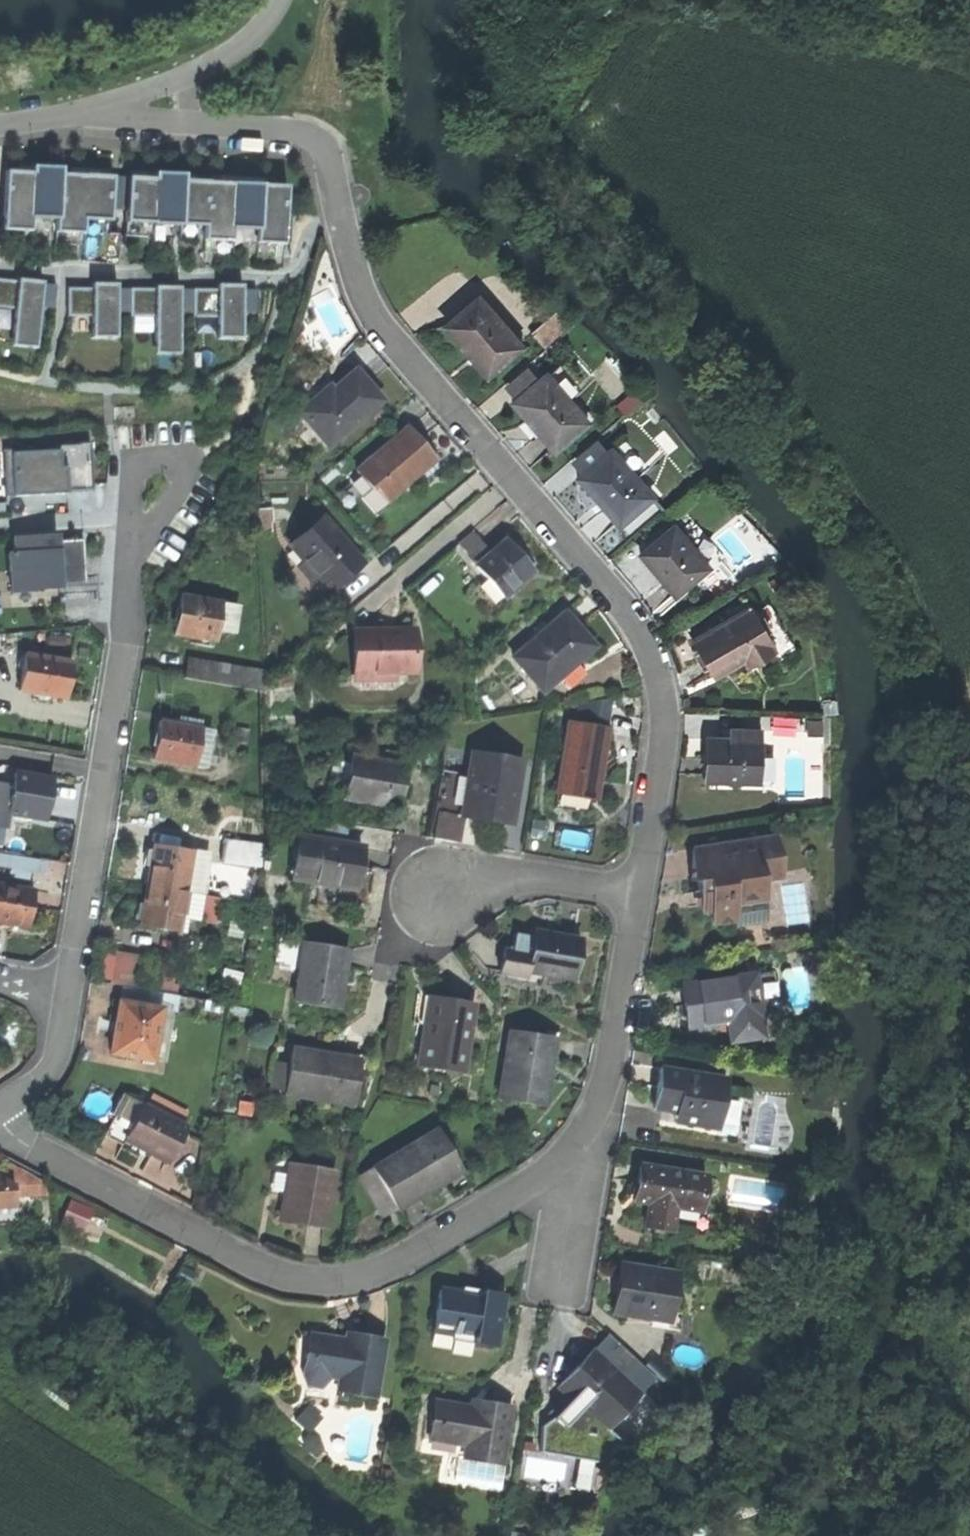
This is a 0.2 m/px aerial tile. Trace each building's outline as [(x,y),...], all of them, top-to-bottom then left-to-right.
[(27,164),(27,170),(26,215),(54,215),(55,173),(55,164),(27,164)] [(27,170),(2,170),(0,226),(26,227),(26,215),(27,170)] [(150,170),(150,175),(149,220),(175,221),(176,180),(176,171),(150,170)] [(107,174),(55,173),(54,215),(54,229),(79,230),(79,216),(106,217),(106,207),(107,174)] [(123,174),(107,174),(106,207),(122,208),(123,174)] [(150,175),(123,174),(122,208),(122,220),(149,220),(150,175)] [(227,181),(176,180),(175,221),(203,221),(202,237),(226,238),(226,225),(227,181)] [(255,181),(227,181),(226,225),(255,226),(255,181)] [(283,182),(255,181),(255,226),(254,240),(282,241),(283,182)] [(0,278),(0,305),(13,306),(10,343),(34,345),(37,306),(39,281),(0,278)] [(54,282),(39,281),(37,306),(52,307),(54,282)] [(240,287),(193,288),(193,313),(193,315),(216,314),(217,337),(241,336),(241,313),(240,287)] [(255,287),(240,287),(241,313),(256,312),(255,287)] [(177,288),(130,289),(131,314),(131,316),(153,315),(154,338),(179,337),(178,314),(177,288)] [(193,288),(177,288),(178,314),(193,313),(193,288)] [(130,289),(114,290),(114,314),(131,314),(130,289)] [(114,290),(66,291),(67,316),(90,316),(90,338),(115,338),(114,314),(114,290)] [(487,375),(518,347),(477,300),(445,328),(466,351),(487,375)] [(530,333),(544,349),(567,329),(553,313),(530,333)] [(506,392),(515,402),(537,383),(528,373),(506,392)] [(329,449),(381,403),(368,388),(355,374),(333,393),(322,402),(318,397),(299,415),(329,449)] [(515,402),(511,405),(527,423),(531,419),(542,432),(538,436),(554,454),(588,423),(546,375),(537,383),(515,402)] [(329,388),(318,397),(322,402),(333,393),(329,388)] [(533,430),(538,436),(542,432),(531,419),(527,423),(533,430)] [(375,489),(388,503),(435,460),(422,445),(407,430),(358,474),(373,491),(375,489)] [(55,446),(55,449),(56,467),(62,466),(63,491),(89,490),(87,444),(55,446)] [(573,464),(583,475),(606,455),(595,444),(573,464)] [(621,444),(613,451),(638,480),(646,472),(621,444)] [(55,449),(7,451),(9,494),(63,491),(62,466),(56,467),(55,449)] [(583,475),(578,479),(601,505),(621,527),(654,497),(638,480),(613,451),(611,450),(606,455),(583,475)] [(290,548),(328,593),(347,576),(361,565),(323,520),(290,548)] [(656,575),(674,597),(708,568),(683,539),(672,527),(639,556),(656,575)] [(454,542),(467,556),(481,543),(468,529),(454,542)] [(691,532),(683,539),(708,568),(716,561),(691,532)] [(7,587),(58,584),(56,540),(56,535),(10,538),(11,556),(5,556),(7,587)] [(82,539),(56,540),(58,584),(84,583),(82,539)] [(475,570),(501,600),(531,574),(517,558),(504,544),(489,557),(475,570)] [(466,560),(475,570),(489,557),(481,548),(466,560)] [(177,617),(174,635),(216,641),(219,620),(233,622),(235,604),(180,596),(177,617)] [(704,662),(713,678),(742,661),(750,656),(754,664),(773,652),(769,644),(771,643),(750,608),(692,643),(704,662)] [(513,661),(542,694),(593,648),(577,631),(563,616),(513,661)] [(352,633),(353,674),(393,673),(414,672),(412,631),(382,632),(352,633)] [(22,690),(66,697),(68,681),(72,662),(27,655),(22,690)] [(747,668),(754,664),(750,656),(742,661),(747,668)] [(188,661),(185,679),(263,691),(266,673),(188,661)] [(394,681),(393,673),(353,674),(353,682),(394,681)] [(580,705),(577,726),(605,730),(609,701),(580,705)] [(188,720),(187,726),(201,729),(202,722),(188,720)] [(154,761),(194,768),(201,729),(187,726),(160,722),(157,739),(154,761)] [(559,794),(597,799),(602,764),(607,730),(605,730),(577,726),(569,724),(559,794)] [(238,728),(235,741),(248,744),(251,730),(238,728)] [(214,731),(201,729),(194,768),(208,770),(214,731)] [(729,731),(729,740),(738,740),(738,732),(729,731)] [(729,740),(706,739),(706,757),(705,779),(745,781),(758,781),(759,755),(760,732),(738,732),(738,740),(729,740)] [(486,744),(484,759),(517,764),(519,749),(486,744)] [(768,755),(759,755),(758,781),(745,781),(745,786),(767,787),(768,755)] [(481,820),(502,823),(505,803),(515,804),(520,765),(517,764),(484,759),(472,758),(470,770),(464,811),(463,817),(481,820)] [(375,806),(399,809),(404,767),(349,760),(349,765),(346,791),(345,802),(375,806)] [(330,789),(346,791),(349,765),(332,763),(330,789)] [(436,807),(464,811),(470,770),(450,767),(450,773),(441,771),(436,807)] [(12,813),(46,818),(50,797),(53,778),(14,771),(12,785),(8,812),(12,813)] [(5,828),(9,829),(12,813),(8,812),(12,785),(0,783),(0,827),(5,828)] [(512,824),(515,804),(505,803),(502,823),(512,824)] [(293,879),(355,889),(359,867),(362,848),(300,837),(293,879)] [(751,843),(753,851),(756,851),(761,881),(780,878),(774,839),(751,843)] [(223,840),(220,861),(259,867),(262,845),(223,840)] [(751,843),(717,848),(719,856),(753,851),(751,843)] [(149,864),(146,886),(185,892),(190,859),(191,851),(152,845),(149,864)] [(761,881),(756,851),(753,851),(719,856),(717,848),(691,852),(688,884),(696,883),(698,899),(701,914),(709,912),(711,926),(734,923),(735,931),(768,926),(761,881)] [(203,853),(191,851),(190,859),(202,861),(203,853)] [(12,854),(10,869),(36,873),(38,858),(12,854)] [(202,861),(190,859),(185,892),(200,895),(205,867),(201,867),(202,861)] [(3,922),(28,926),(34,890),(0,884),(0,921),(3,922)] [(185,892),(146,886),(143,903),(139,927),(178,933),(180,920),(185,892)] [(200,895),(185,892),(180,920),(200,923),(204,895),(200,895)] [(539,975),(572,980),(577,942),(552,938),(531,935),(530,941),(525,973),(539,975)] [(497,973),(516,976),(517,972),(525,973),(530,941),(510,938),(508,950),(501,949),(497,973)] [(273,969),(299,972),(303,944),(277,941),(273,969)] [(295,1002),(334,1008),(338,980),(343,981),(345,966),(347,951),(303,944),(299,972),(295,1002)] [(99,948),(95,979),(128,983),(132,953),(99,948)] [(537,988),(539,975),(525,973),(517,972),(516,976),(515,985),(537,988)] [(753,976),(681,988),(685,1011),(688,1031),(727,1025),(730,1043),(763,1038),(753,976)] [(123,987),(121,1002),(147,1006),(150,992),(123,987)] [(453,1001),(432,998),(428,1026),(425,1026),(419,1067),(464,1073),(473,1004),(453,1001)] [(121,1002),(119,1001),(114,1026),(110,1052),(152,1059),(160,1008),(147,1006),(121,1002)] [(167,1009),(160,1008),(152,1059),(162,1061),(165,1043),(161,1043),(167,1009)] [(551,1039),(509,1033),(499,1100),(544,1107),(548,1080),(551,1058),(548,1058),(551,1039)] [(283,1097),(353,1106),(358,1066),(338,1063),(339,1058),(317,1055),(289,1052),(287,1067),(285,1087),(283,1097)] [(271,1085),(285,1087),(287,1067),(273,1066),(271,1085)] [(727,1080),(662,1070),(658,1092),(655,1111),(676,1114),(683,1115),(681,1126),(719,1131),(727,1080)] [(185,1127),(143,1105),(127,1135),(140,1142),(153,1149),(150,1155),(166,1164),(185,1127)] [(674,1125),(681,1126),(683,1115),(676,1114),(674,1125)] [(372,1170),(396,1211),(417,1199),(431,1190),(429,1187),(459,1169),(438,1132),(372,1170)] [(335,1174),(291,1166),(281,1219),(304,1223),(325,1227),(335,1174)] [(707,1176),(640,1167),(637,1186),(635,1202),(650,1204),(647,1227),(673,1231),(674,1224),(676,1209),(702,1212),(707,1176)] [(384,1218),(396,1211),(372,1170),(360,1177),(384,1218)] [(11,1176),(11,1185),(12,1195),(23,1195),(22,1175),(11,1176)] [(12,1207),(12,1195),(11,1185),(0,1180),(0,1208),(12,1207)] [(67,1202),(59,1225),(78,1232),(85,1209),(67,1202)] [(91,1211),(85,1209),(78,1232),(83,1233),(91,1211)] [(709,1213),(702,1212),(676,1209),(674,1224),(697,1227),(696,1235),(706,1237),(709,1213)] [(676,1274),(623,1267),(621,1290),(617,1315),(670,1321),(673,1298),(676,1274)] [(471,1345),(496,1349),(504,1295),(480,1292),(480,1297),(461,1294),(438,1291),(433,1325),(453,1328),(452,1335),(472,1338),(471,1345)] [(678,1299),(673,1298),(670,1321),(669,1330),(684,1332),(686,1316),(676,1315),(678,1299)] [(432,1332),(452,1335),(453,1328),(433,1325),(432,1332)] [(344,1340),(309,1334),(303,1372),(338,1377),(336,1390),(375,1396),(384,1340),(363,1337),(345,1334),(344,1340)] [(555,1380),(603,1423),(634,1389),(586,1346),(570,1363),(555,1380)] [(488,1403),(468,1400),(468,1404),(432,1399),(432,1402),(443,1404),(440,1421),(429,1420),(427,1438),(462,1443),(460,1455),(500,1461),(507,1405),(488,1403)] [(432,1402),(429,1420),(440,1421),(443,1404),(432,1402)]
